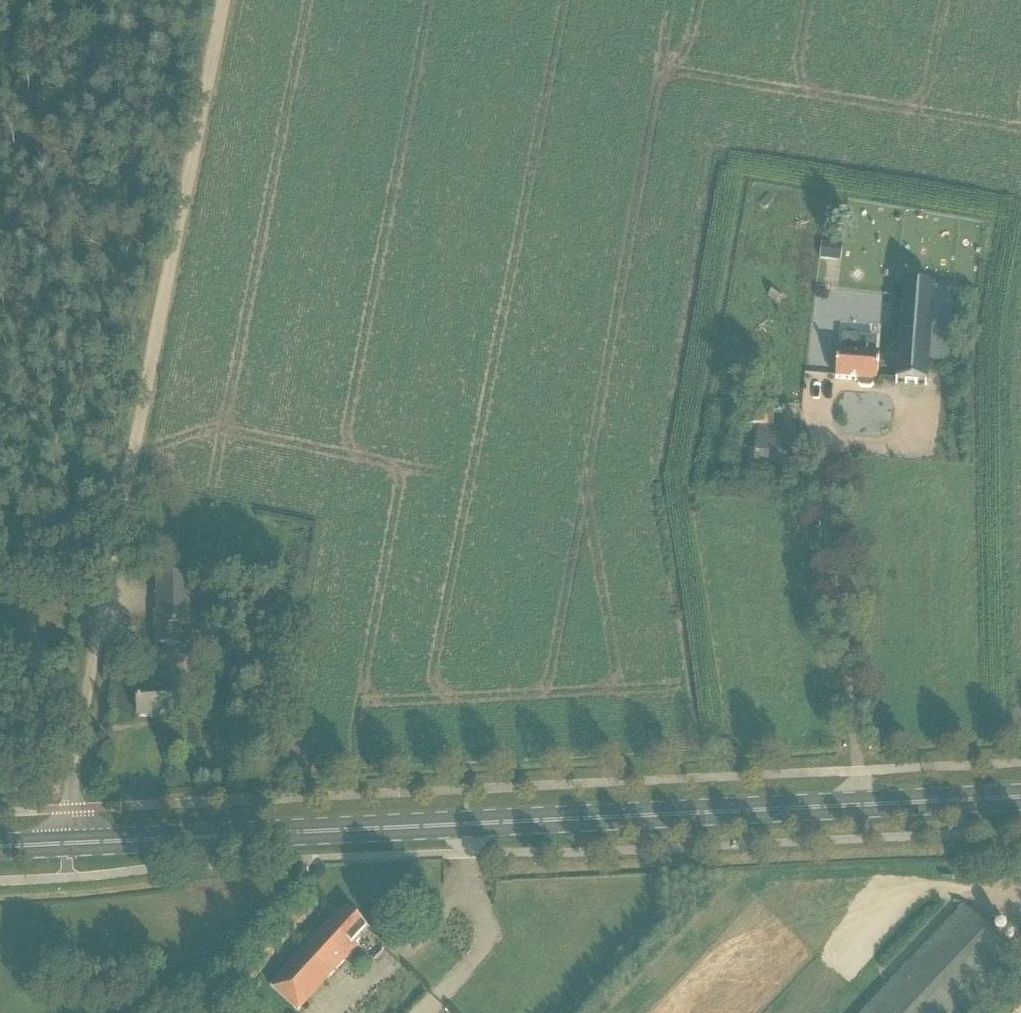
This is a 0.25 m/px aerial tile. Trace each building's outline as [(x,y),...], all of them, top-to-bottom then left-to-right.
[(821,243),(819,259),(836,261),(838,245),(821,243)] [(902,287),(895,384),(926,386),(934,289),(902,287)] [(837,352),(835,379),(858,381),(858,385),(860,388),(870,389),(873,386),(874,382),(877,382),(879,354),(874,354),(875,339),(842,337),(841,352),(837,352)] [(746,402),(744,428),(756,429),(752,481),(802,485),(806,433),(772,430),(774,404),(746,402)] [(155,646),(181,646),(181,628),(190,628),(189,578),(156,579),(158,627),(155,627),(155,646)] [(175,677),(157,678),(137,678),(138,718),(161,717),(161,720),(176,719),(175,677)] [(863,1012),(965,1012),(1003,973),(1017,958),(962,907),(949,922),(863,1012)] [(327,923),(301,951),(330,977),(358,946),(356,944),(368,931),(344,909),(329,925),(327,923)]
